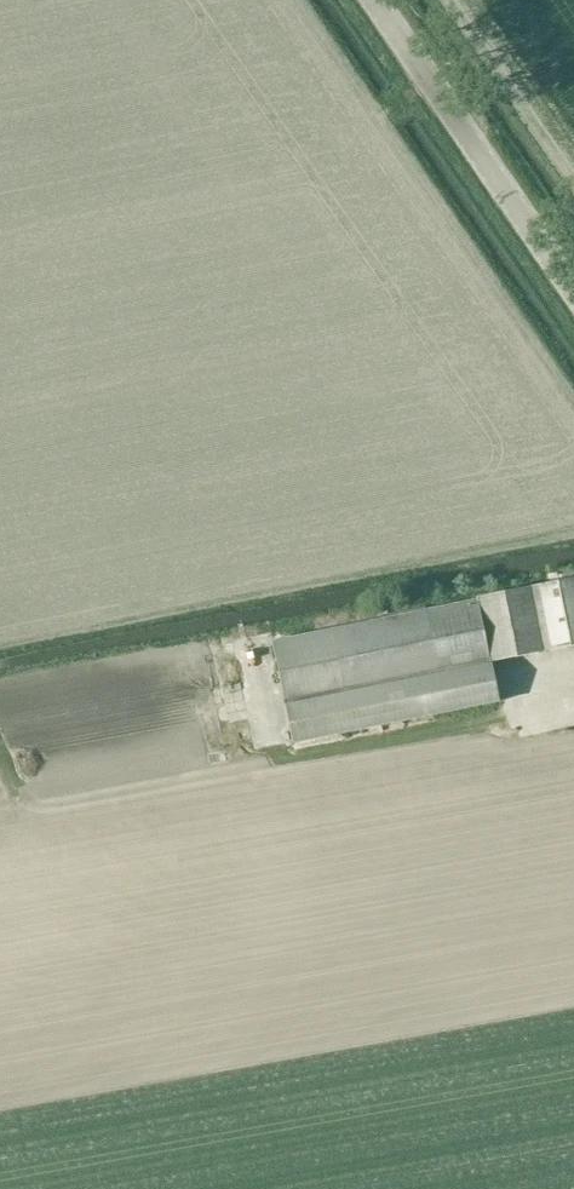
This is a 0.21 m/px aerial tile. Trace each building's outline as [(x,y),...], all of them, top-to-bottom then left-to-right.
[(477,598),(274,641),(293,746),(404,722),(499,702),(492,663),(573,646),(573,579),(477,598)]
